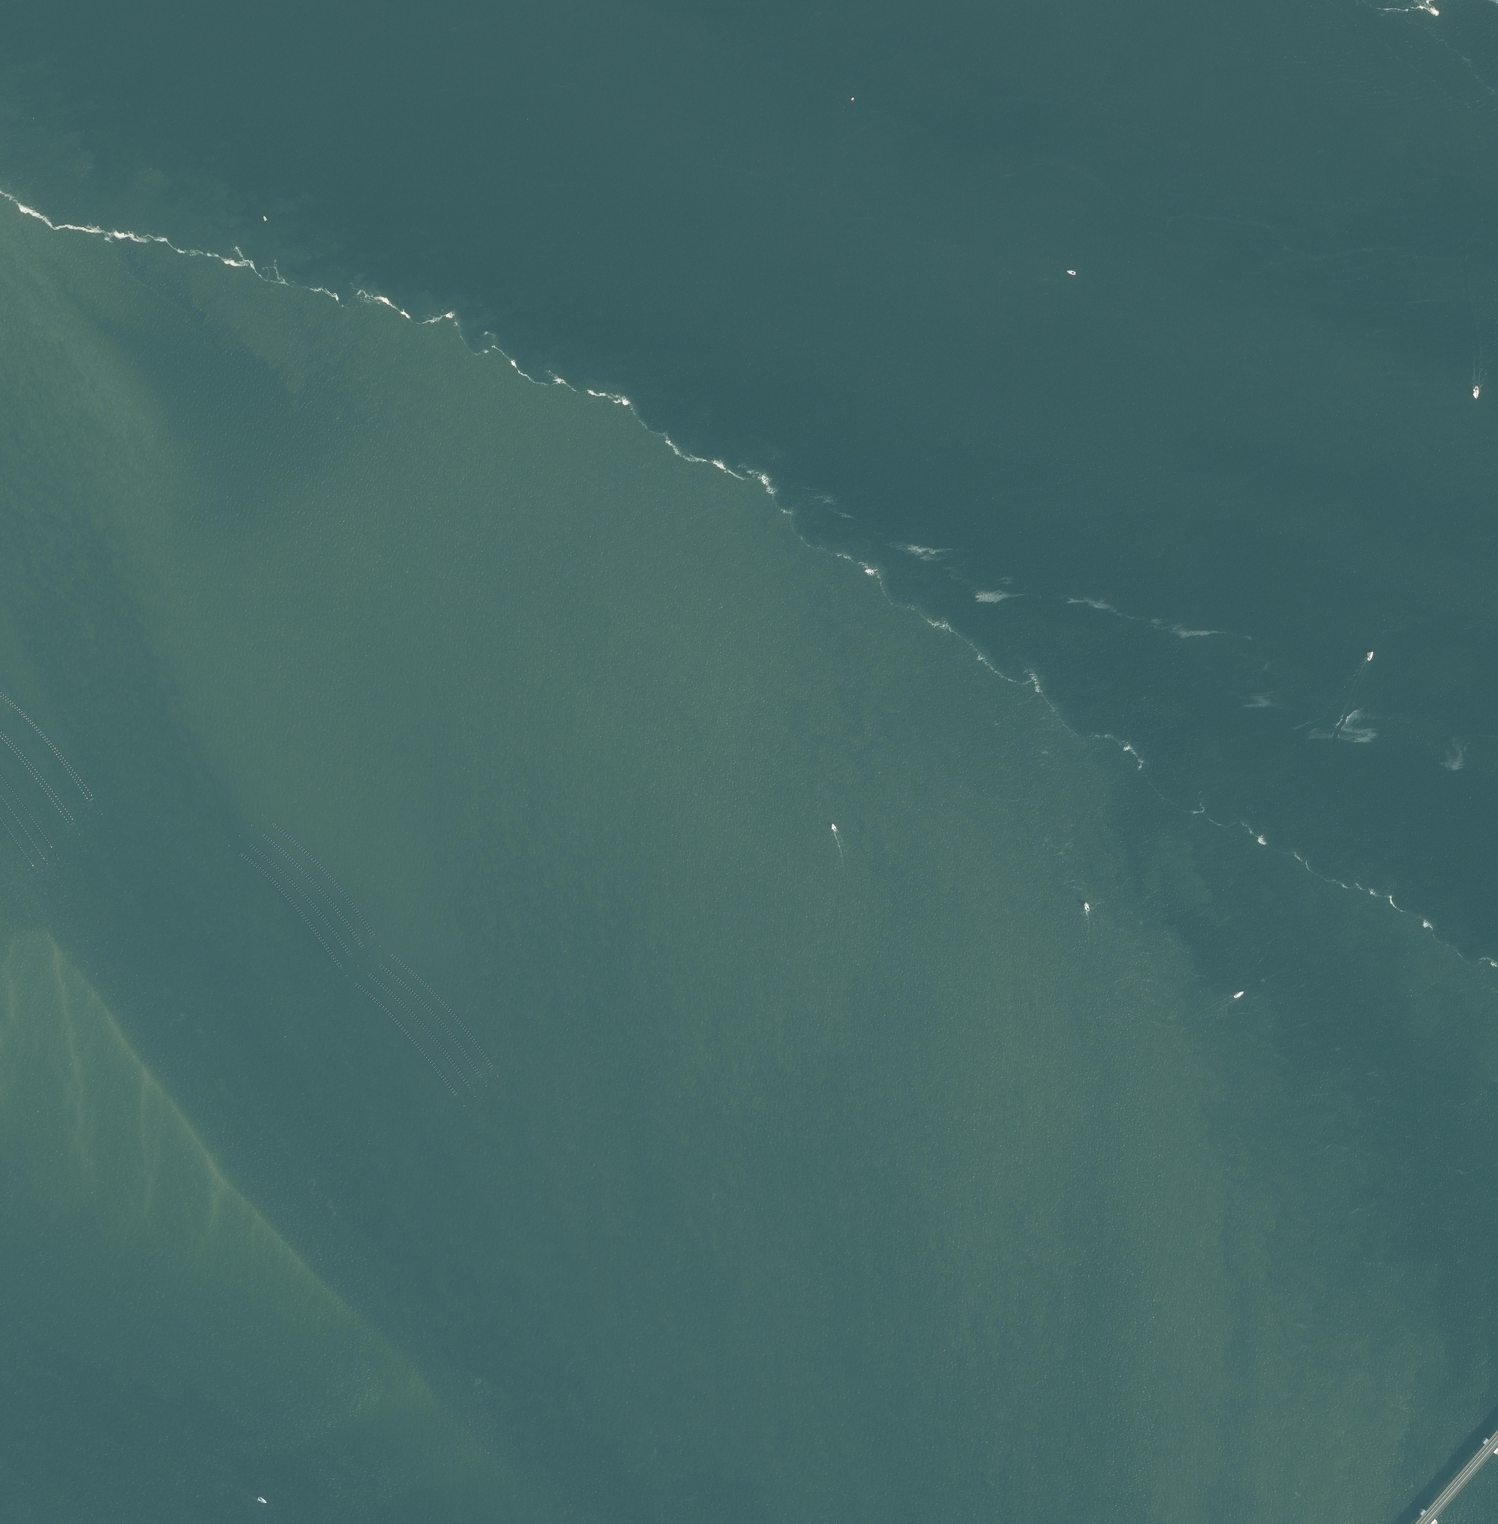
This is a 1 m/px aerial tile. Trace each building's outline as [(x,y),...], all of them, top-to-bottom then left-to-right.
[(1487,1438),(1486,1437),(1485,1437),(1483,1437),(1482,1438),(1482,1439),(1482,1440),(1482,1441),(1483,1442),(1496,1454),(1497,1455),(1497,1448),(1487,1438)] [(1424,1509),(1423,1508),(1422,1508),(1421,1508),(1420,1509),(1419,1510),(1419,1511),(1419,1512),(1420,1513),(1432,1523),(1438,1523),(1439,1523),(1438,1522),(1438,1521),(1424,1509)]
